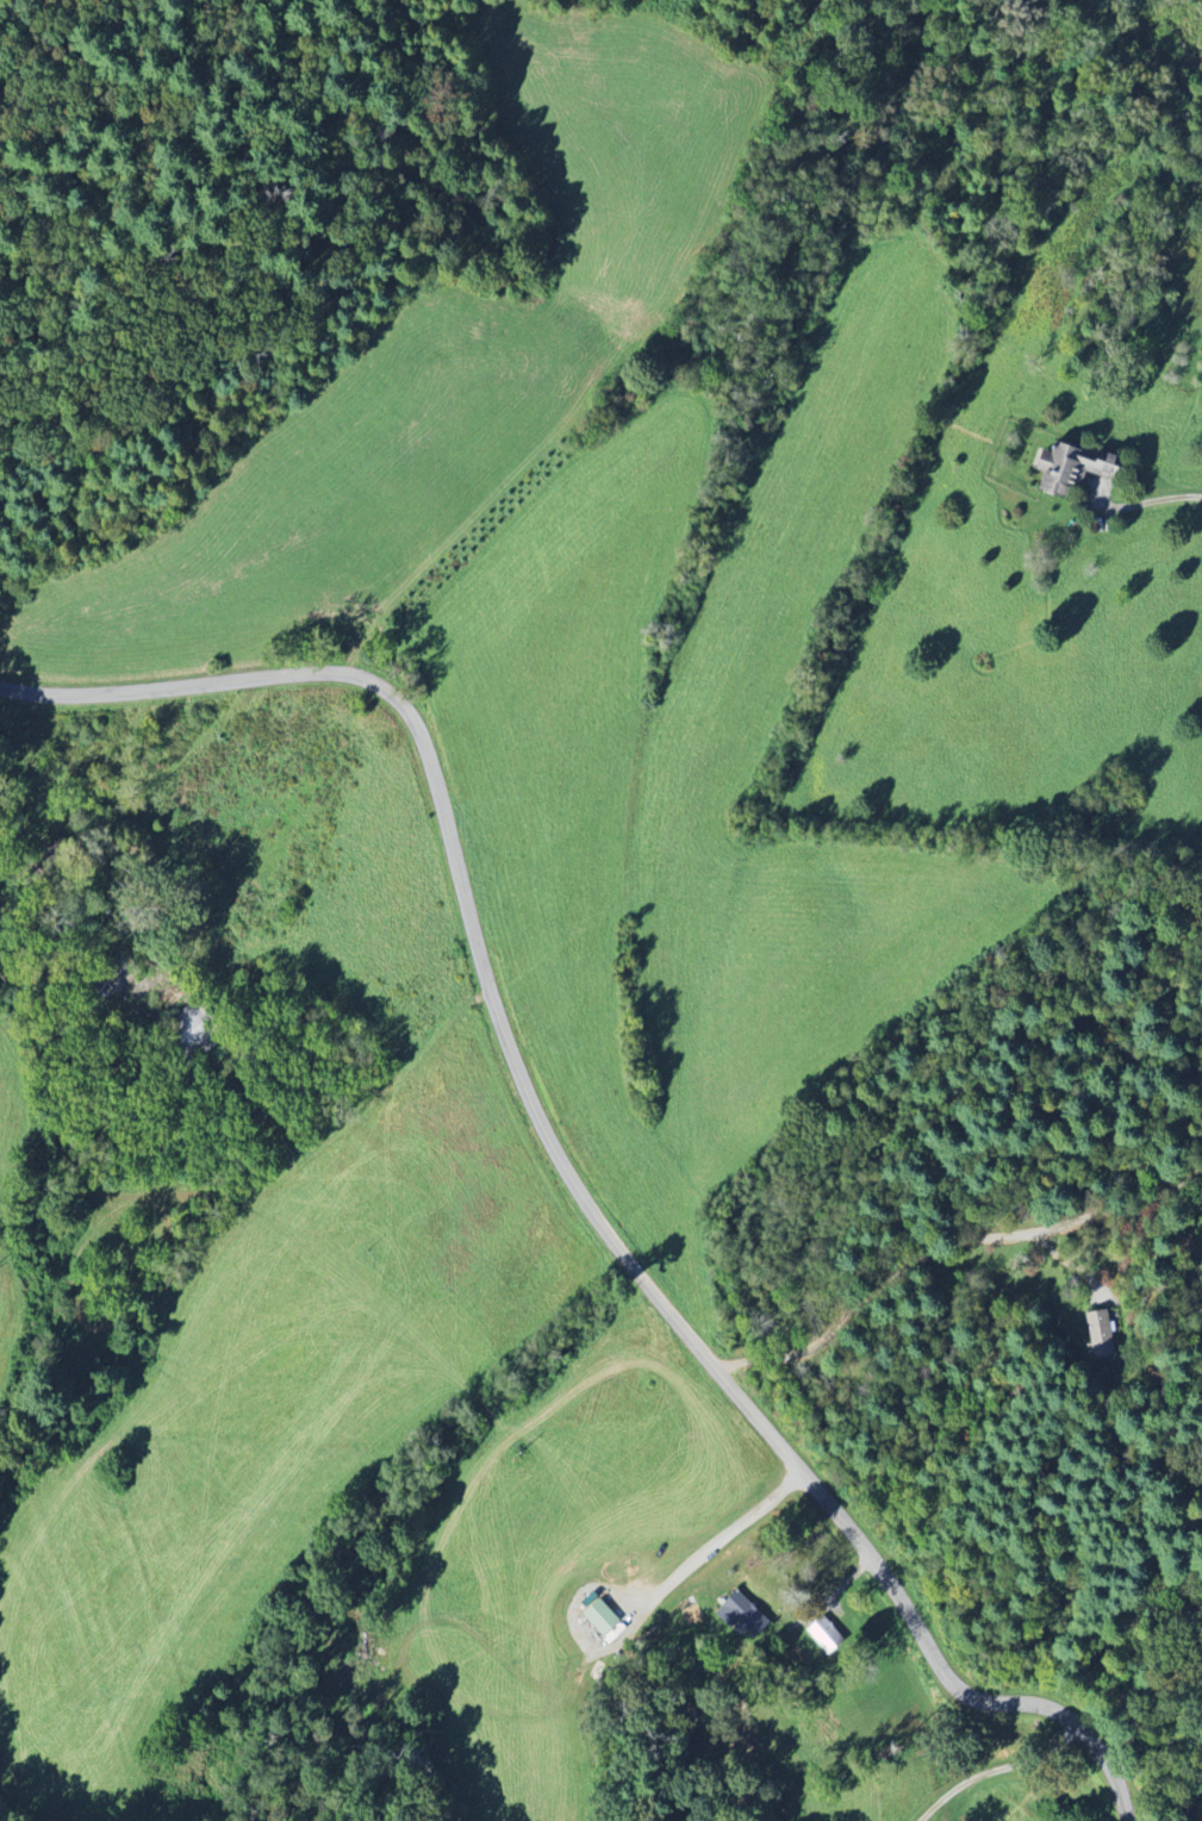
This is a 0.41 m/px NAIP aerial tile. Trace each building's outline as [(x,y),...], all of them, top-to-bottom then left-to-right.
[(1077,500),(1084,473),(1122,484),(1126,468),(1123,467),(1124,462),(1080,450),(1080,448),(1052,441),(1043,472),(1044,472),(1039,490),(1077,500)] [(114,996),(120,988),(103,975),(97,983),(114,996)] [(200,1061),(231,1031),(199,998),(168,1028),(200,1061)] [(1095,1359),(1116,1355),(1110,1321),(1103,1322),(1101,1311),(1087,1313),(1095,1359)] [(735,1629),(741,1623),(758,1639),(774,1623),(740,1591),(719,1613),(735,1629)] [(605,1638),(622,1622),(602,1599),(584,1615),(605,1638)] [(847,1644),(828,1616),(808,1629),(827,1657),(847,1644)]
